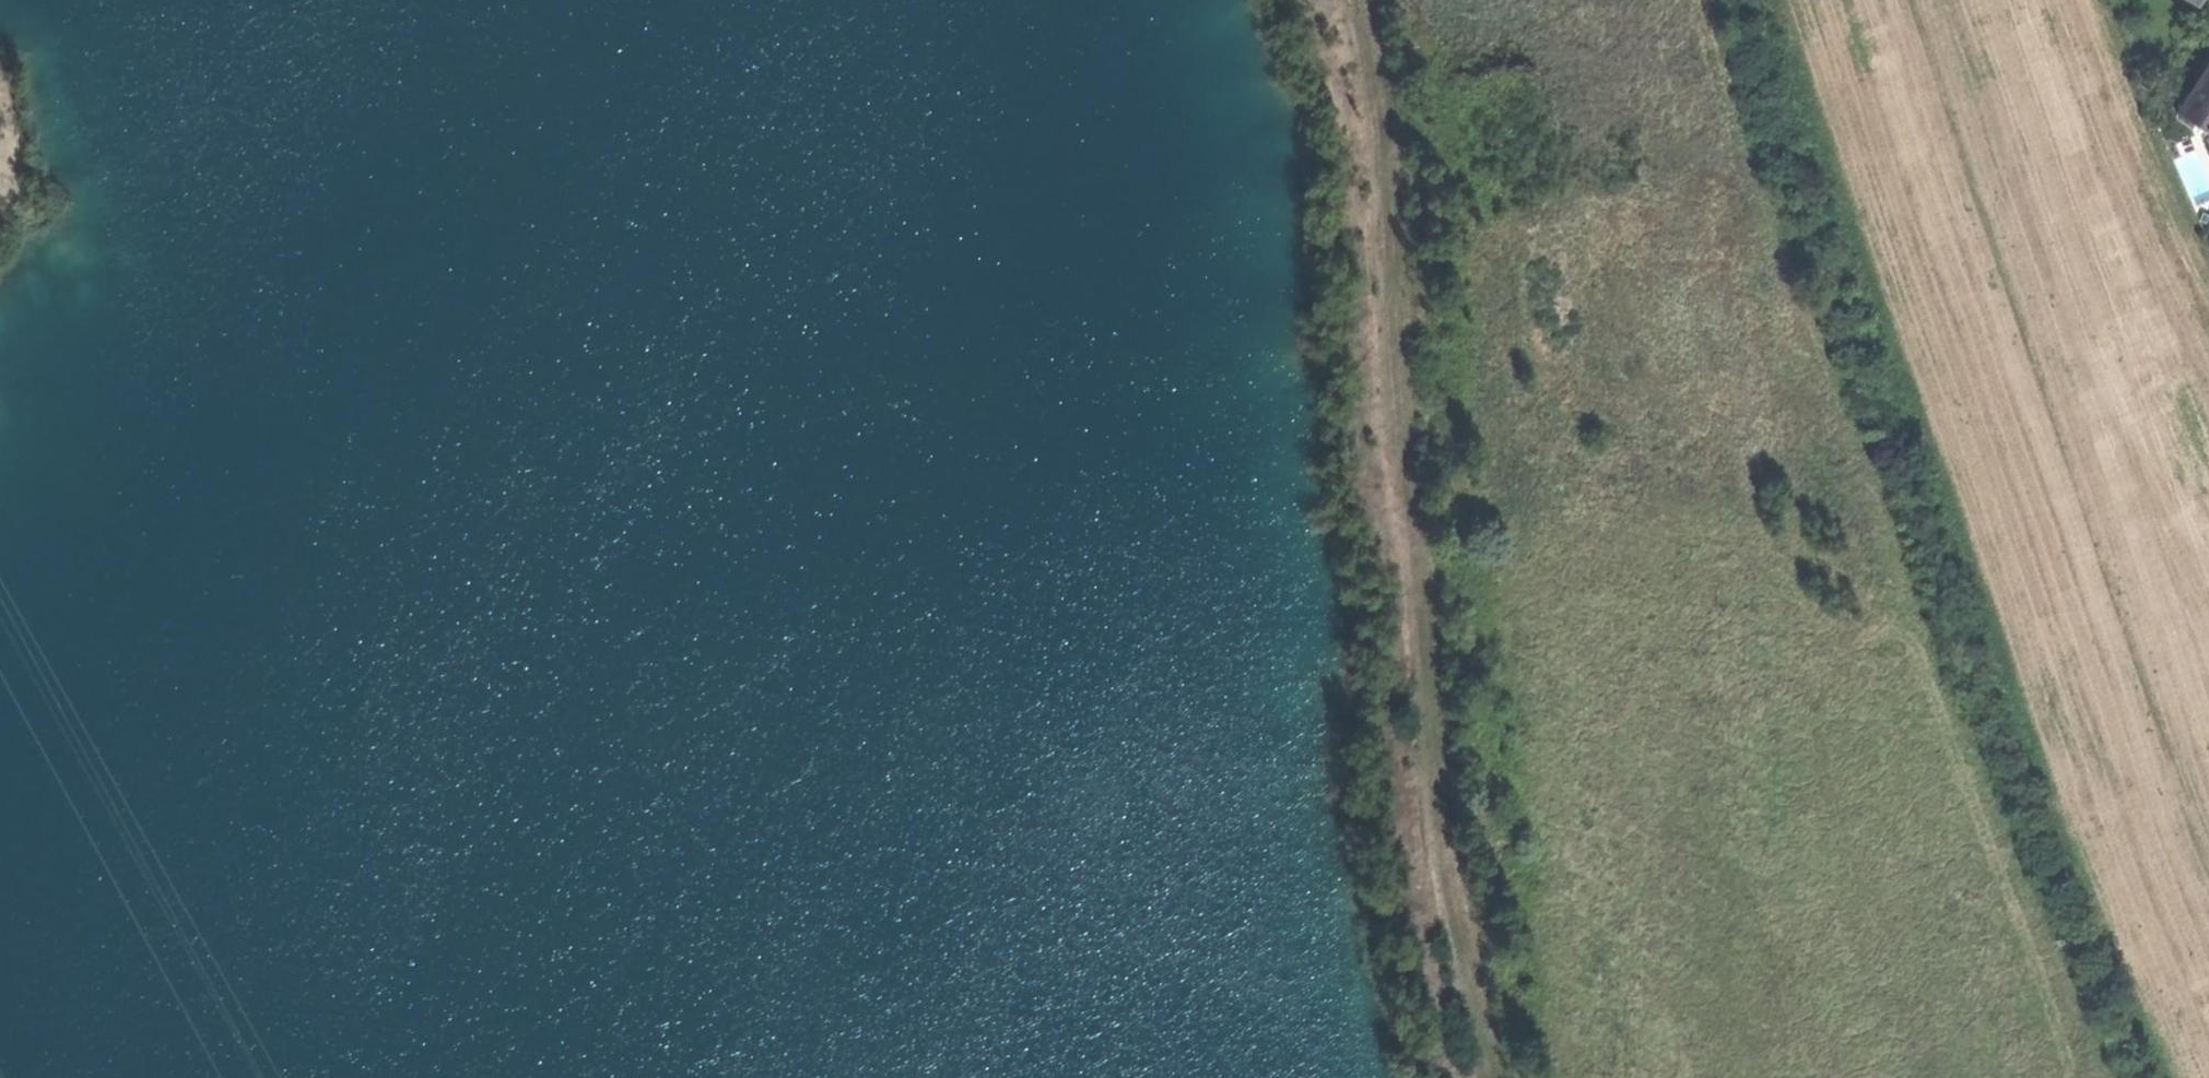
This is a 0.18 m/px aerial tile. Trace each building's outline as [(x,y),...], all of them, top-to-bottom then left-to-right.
[(2179,114),(2208,134),(2208,68),(2179,114)]
